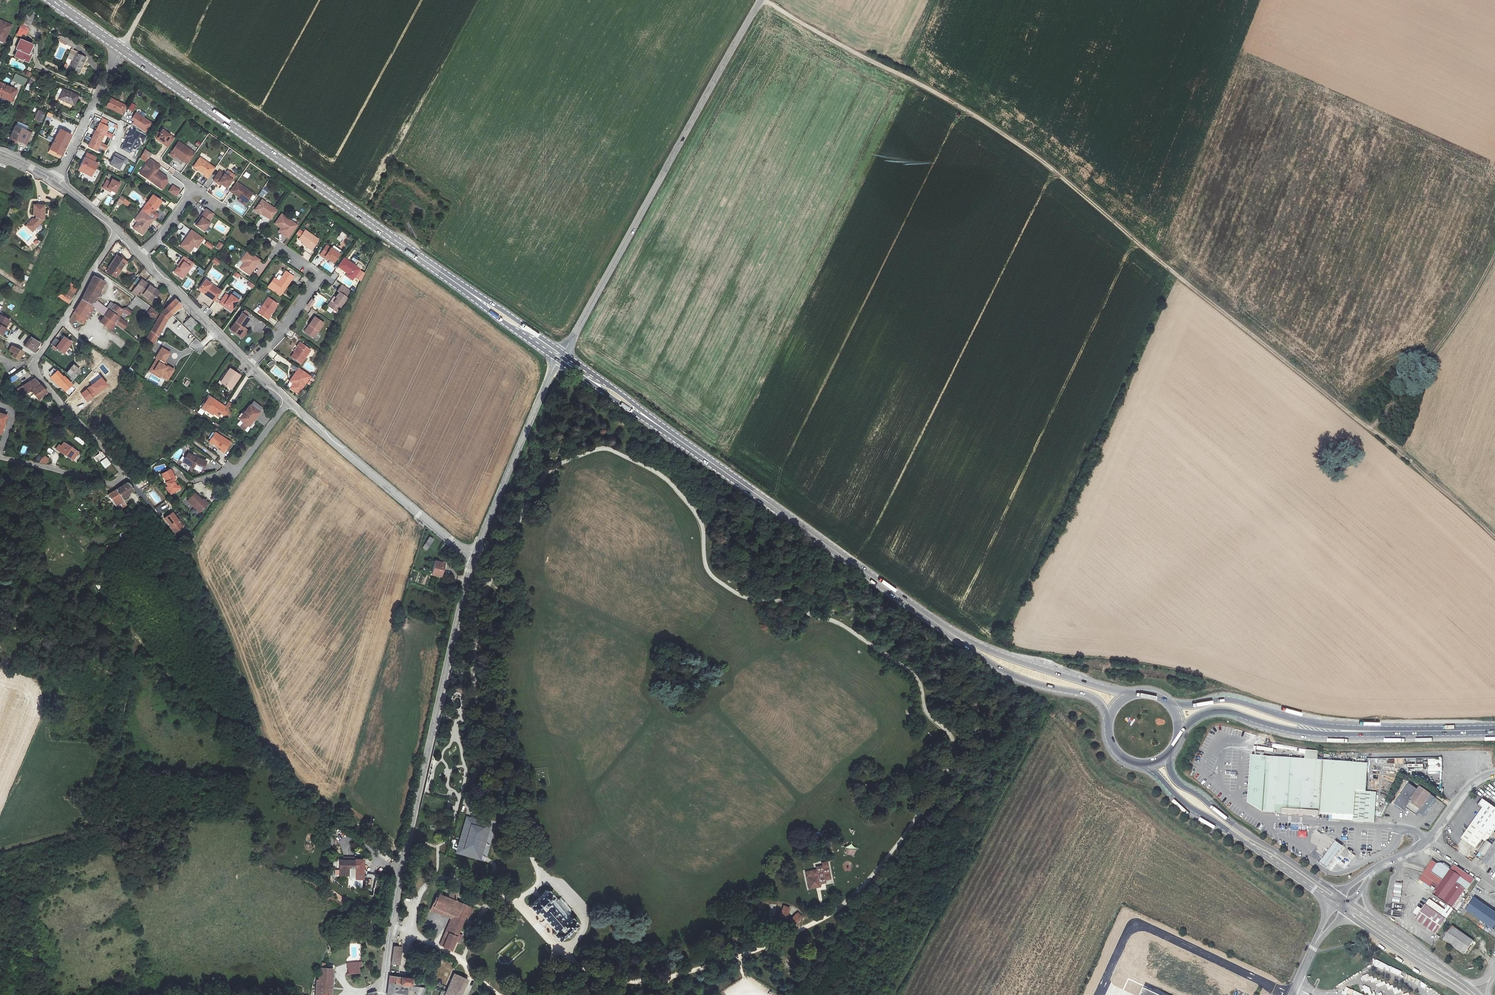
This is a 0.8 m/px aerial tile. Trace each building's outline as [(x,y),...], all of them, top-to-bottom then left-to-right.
[(4,41),(11,26),(0,21),(0,39),(4,41)] [(30,46),(19,40),(14,51),(15,52),(13,59),(25,64),(29,55),(26,55),(30,46)] [(84,60),(74,54),(66,72),(76,77),(84,60)] [(91,83),(95,75),(90,72),(86,81),(91,83)] [(12,81),(23,86),(26,79),(15,74),(12,81)] [(0,85),(0,99),(10,104),(15,93),(0,85)] [(61,92),(57,90),(53,100),(72,109),(77,98),(61,91),(61,92)] [(127,108),(109,99),(105,108),(122,117),(127,108)] [(132,112),(136,105),(132,103),(128,110),(132,112)] [(34,119),(41,122),(45,113),(38,109),(34,119)] [(92,120),(98,123),(101,117),(95,115),(92,120)] [(132,122),(135,124),(133,127),(146,135),(152,126),(137,116),(132,122)] [(91,140),(87,148),(96,152),(98,149),(100,144),(103,137),(104,137),(108,129),(104,127),(98,124),(94,132),(90,139),(91,140)] [(8,140),(9,140),(15,143),(24,147),(29,136),(13,128),(8,140)] [(156,139),(168,148),(175,139),(162,130),(156,139)] [(60,131),(56,139),(67,145),(71,137),(60,131)] [(146,137),(136,132),(135,133),(131,131),(128,136),(129,137),(123,149),(134,155),(141,143),(142,144),(146,137)] [(62,156),(67,145),(56,139),(51,151),(62,156)] [(189,162),(195,153),(178,142),(171,152),(176,156),(177,154),(185,161),(186,160),(189,162)] [(148,158),(151,154),(145,149),(143,154),(148,158)] [(62,156),(51,151),(48,156),(59,161),(62,156)] [(84,158),(94,163),(96,159),(85,154),(84,158)] [(118,171),(122,164),(124,165),(126,161),(115,155),(109,167),(118,171)] [(84,158),(83,158),(78,169),(82,170),(80,173),(87,177),(89,173),(92,175),(97,165),(94,163),(84,158)] [(204,176),(208,179),(215,168),(200,158),(194,167),(205,175),(204,176)] [(159,165),(150,159),(139,173),(158,187),(159,186),(164,180),(164,179),(160,176),(159,176),(154,173),(159,165)] [(231,179),(219,171),(213,180),(221,185),(221,184),(226,187),(231,179)] [(119,185),(111,181),(110,184),(107,190),(110,192),(114,194),(119,185)] [(253,193),(237,182),(230,192),(238,198),(237,200),(244,205),(253,193)] [(176,197),(181,190),(172,185),(168,192),(176,197)] [(109,206),(113,198),(108,195),(104,203),(109,206)] [(152,195),(141,211),(149,217),(153,211),(160,201),(152,195)] [(262,200),(255,210),(261,215),(261,214),(271,220),(277,211),(262,200)] [(32,221),(29,224),(34,230),(42,222),(44,208),(34,206),(33,216),(35,217),(35,220),(33,221),(32,221)] [(214,214),(206,209),(195,225),(204,231),(210,223),(208,222),(214,214)] [(143,235),(153,220),(149,217),(141,211),(134,220),(137,222),(133,228),(143,235)] [(149,217),(153,220),(154,220),(157,214),(153,211),(149,217)] [(289,238),(298,225),(280,213),(274,222),(284,229),(282,233),(289,238)] [(318,239),(305,230),(304,232),(300,229),(296,234),(300,237),(299,239),(303,242),(302,243),(310,249),(318,239)] [(204,239),(191,230),(180,246),(189,253),(194,246),(197,248),(204,239)] [(207,241),(204,245),(211,250),(214,246),(207,241)] [(339,255),(327,246),(319,255),(327,261),(328,259),(333,263),(339,255)] [(260,260),(247,251),(240,260),(243,262),(240,267),(250,274),(260,260)] [(121,271),(127,262),(119,256),(107,274),(116,280),(118,277),(119,278),(123,272),(121,271)] [(182,279),(193,264),(183,256),(177,265),(178,265),(173,272),(182,279)] [(216,257),(212,261),(216,266),(220,262),(216,257)] [(359,269),(344,258),(338,267),(347,274),(353,278),(354,277),(359,269)] [(131,265),(127,262),(121,271),(123,272),(125,274),(131,265)] [(201,275),(204,271),(198,266),(195,270),(201,275)] [(359,269),(354,277),(361,281),(365,273),(359,269)] [(293,277),(285,271),(279,281),(274,278),(269,285),(282,294),(293,277)] [(86,296),(84,301),(92,307),(107,318),(111,311),(109,309),(98,302),(97,300),(101,292),(105,283),(106,283),(96,277),(86,296)] [(145,295),(151,285),(139,277),(130,291),(135,295),(138,290),(145,295)] [(215,301),(222,291),(206,280),(199,290),(215,301)] [(59,298),(70,305),(80,289),(68,282),(59,298)] [(349,291),(341,284),(337,290),(339,291),(335,296),(334,295),(328,304),(337,311),(346,297),(345,296),(349,291)] [(159,290),(151,285),(145,295),(152,300),(159,290)] [(269,285),(267,288),(280,296),(282,294),(269,285)] [(239,300),(231,295),(229,296),(229,297),(226,294),(220,304),(231,311),(239,300)] [(146,312),(150,306),(136,295),(132,301),(146,312)] [(278,304),(268,298),(258,313),(268,320),(274,311),(273,311),(278,304)] [(163,310),(148,339),(155,343),(169,317),(182,305),(176,299),(166,307),(163,310)] [(92,307),(84,301),(77,313),(81,315),(87,319),(92,307)] [(114,308),(123,315),(125,312),(126,312),(130,314),(132,312),(128,309),(124,309),(117,305),(115,305),(115,306),(114,308)] [(157,309),(152,306),(147,312),(152,316),(157,309)] [(114,308),(111,311),(112,312),(120,318),(123,315),(114,308)] [(112,312),(111,311),(107,318),(116,324),(120,318),(112,312)] [(2,337),(10,321),(1,313),(0,315),(0,336),(2,337)] [(75,325),(81,315),(77,313),(76,314),(72,321),(75,325)] [(241,314),(230,330),(239,336),(245,328),(243,327),(249,319),(241,314)] [(192,329),(199,321),(195,318),(193,316),(186,323),(192,329)] [(324,323),(314,317),(305,332),(314,338),(324,323)] [(116,324),(107,318),(103,324),(112,330),(116,324)] [(129,325),(120,318),(116,324),(125,331),(129,325)] [(248,331),(245,328),(239,336),(242,338),(248,331)] [(24,344),(28,336),(24,334),(20,342),(24,344)] [(24,348),(35,354),(41,344),(31,337),(24,348)] [(54,347),(56,348),(65,355),(72,344),(64,339),(62,343),(56,339),(52,345),(54,347)] [(310,350),(300,342),(294,351),(295,352),(291,357),(301,364),(310,350)] [(22,352),(12,346),(9,351),(13,353),(11,356),(18,360),(22,352)] [(154,364),(157,365),(154,370),(162,375),(161,376),(168,380),(174,369),(166,365),(165,360),(169,353),(161,348),(156,358),(157,359),(154,364)] [(273,360),(267,365),(270,368),(276,363),(273,360)] [(157,365),(154,364),(149,371),(160,378),(161,376),(162,375),(154,370),(157,365)] [(73,365),(67,373),(73,379),(80,371),(73,365)] [(230,367),(225,375),(227,377),(224,382),(232,388),(241,375),(230,367)] [(310,376),(299,369),(290,382),(294,384),(291,388),(298,394),(310,376)] [(24,370),(10,377),(12,381),(26,374),(24,370)] [(71,385),(57,371),(50,378),(58,386),(59,385),(65,391),(71,385)] [(31,394),(41,386),(35,380),(23,389),(27,397),(31,394)] [(48,395),(41,386),(31,394),(40,403),(48,395)] [(225,415),(230,409),(214,398),(207,408),(214,413),(219,416),(221,412),(225,415)] [(254,401),(251,405),(260,411),(262,407),(254,401)] [(260,411),(251,405),(250,404),(240,419),(250,425),(260,411)] [(9,416),(0,413),(0,434),(2,435),(9,416)] [(231,440),(216,430),(210,439),(222,447),(221,449),(224,451),(231,440)] [(80,454),(66,444),(64,447),(61,446),(59,451),(75,462),(80,454)] [(102,464),(108,458),(103,452),(96,459),(102,464)] [(198,458),(189,452),(184,461),(192,466),(204,470),(208,461),(198,456),(198,458)] [(172,494),(177,491),(175,489),(175,487),(178,486),(174,480),(176,478),(171,469),(164,473),(168,481),(167,482),(169,485),(168,486),(172,494)] [(124,501),(135,492),(130,485),(127,484),(108,498),(121,513),(129,507),(124,501)] [(209,503),(199,492),(191,499),(202,511),(209,503)] [(173,512),(164,519),(175,535),(184,528),(173,512)] [(430,545),(435,538),(431,535),(426,542),(430,545)] [(443,575),(446,562),(436,559),(433,573),(443,575)] [(1283,809),(1320,811),(1323,760),(1318,760),(1318,751),(1306,750),(1306,760),(1270,757),(1252,756),(1248,803),(1263,812),(1283,815),(1283,809)] [(1437,792),(1444,791),(1441,758),(1427,759),(1429,779),(1436,778),(1437,792)] [(1365,822),(1367,791),(1357,790),(1359,763),(1323,760),(1320,811),(1320,813),(1332,814),(1342,814),(1354,815),(1353,822),(1365,822)] [(1357,790),(1367,791),(1368,763),(1359,763),(1357,790)] [(1421,790),(1410,783),(1396,803),(1405,810),(1421,790)] [(1421,790),(1407,809),(1417,815),(1419,812),(1432,793),(1423,787),(1421,790)] [(1367,791),(1365,822),(1375,822),(1376,792),(1367,791)] [(1437,797),(1432,793),(1419,812),(1424,816),(1437,797)] [(1477,821),(1494,833),(1494,809),(1485,802),(1480,810),(1483,812),(1477,821)] [(489,823),(465,816),(455,853),(478,860),(489,823)] [(1494,835),(1494,833),(1477,821),(1464,841),(1478,851),(1487,837),(1491,840),(1494,835)] [(1447,827),(1444,831),(1453,836),(1456,831),(1447,827)] [(1342,845),(1335,840),(1330,847),(1320,861),(1326,866),(1336,852),(1342,845)] [(1481,863),(1494,872),(1494,843),(1481,863)] [(853,844),(844,847),(847,856),(856,853),(853,844)] [(344,859),(341,859),(341,868),(341,873),(355,873),(355,856),(344,856),(344,859)] [(355,856),(355,873),(362,874),(363,856),(355,856)] [(814,870),(818,888),(831,885),(830,883),(836,881),(835,878),(840,877),(836,859),(830,860),(830,863),(825,865),(825,867),(814,870)] [(1474,879),(1453,864),(1450,869),(1441,863),(1436,863),(1432,860),(1419,878),(1435,890),(1433,894),(1442,901),(1456,881),(1465,888),(1467,889),(1474,879)] [(1456,881),(1442,901),(1451,907),(1465,888),(1456,881)] [(1403,886),(1396,885),(1394,905),(1401,906),(1403,886)] [(441,894),(436,907),(457,916),(445,947),(454,950),(457,941),(463,943),(465,938),(462,937),(464,934),(460,932),(466,917),(471,919),(473,915),(471,914),(473,908),(458,901),(461,893),(453,888),(449,897),(441,894)] [(552,933),(558,939),(563,935),(565,937),(567,938),(571,935),(571,931),(570,930),(576,925),(570,916),(568,914),(572,910),(561,897),(557,901),(547,890),(530,907),(536,914),(538,912),(554,930),(552,933)] [(1474,897),(1465,910),(1491,928),(1494,922),(1494,912),(1474,897)] [(1426,904),(1441,915),(1445,909),(1429,899),(1426,904)] [(793,903),(790,915),(796,917),(800,906),(793,903)] [(1447,919),(1441,915),(1426,904),(1425,903),(1421,909),(1417,906),(1413,912),(1417,915),(1414,918),(1436,934),(1447,919)] [(787,919),(791,908),(783,905),(779,917),(787,919)] [(440,945),(445,947),(457,916),(436,907),(434,912),(452,920),(448,931),(445,930),(440,945)] [(813,915),(807,910),(800,919),(805,924),(813,915)] [(1473,941),(1453,926),(1443,939),(1464,954),(1473,941)] [(396,946),(394,963),(404,964),(405,948),(396,946)] [(357,967),(348,968),(349,973),(360,972),(359,967),(362,966),(361,962),(356,963),(357,967)] [(1396,974),(1398,970),(1380,962),(1376,971),(1380,973),(1382,968),(1396,974)] [(335,968),(321,967),(321,968),(320,978),(318,978),(316,994),(314,994),(333,994),(335,968)] [(467,976),(455,970),(444,994),(459,994),(467,976)] [(1424,987),(1426,983),(1403,973),(1401,978),(1424,987)] [(413,985),(414,977),(393,975),(392,982),(401,984),(410,985),(413,985)] [(401,984),(392,982),(391,994),(408,994),(409,989),(401,988),(401,984)] [(1421,993),(1424,994),(1440,994),(1427,985),(1421,993)]
